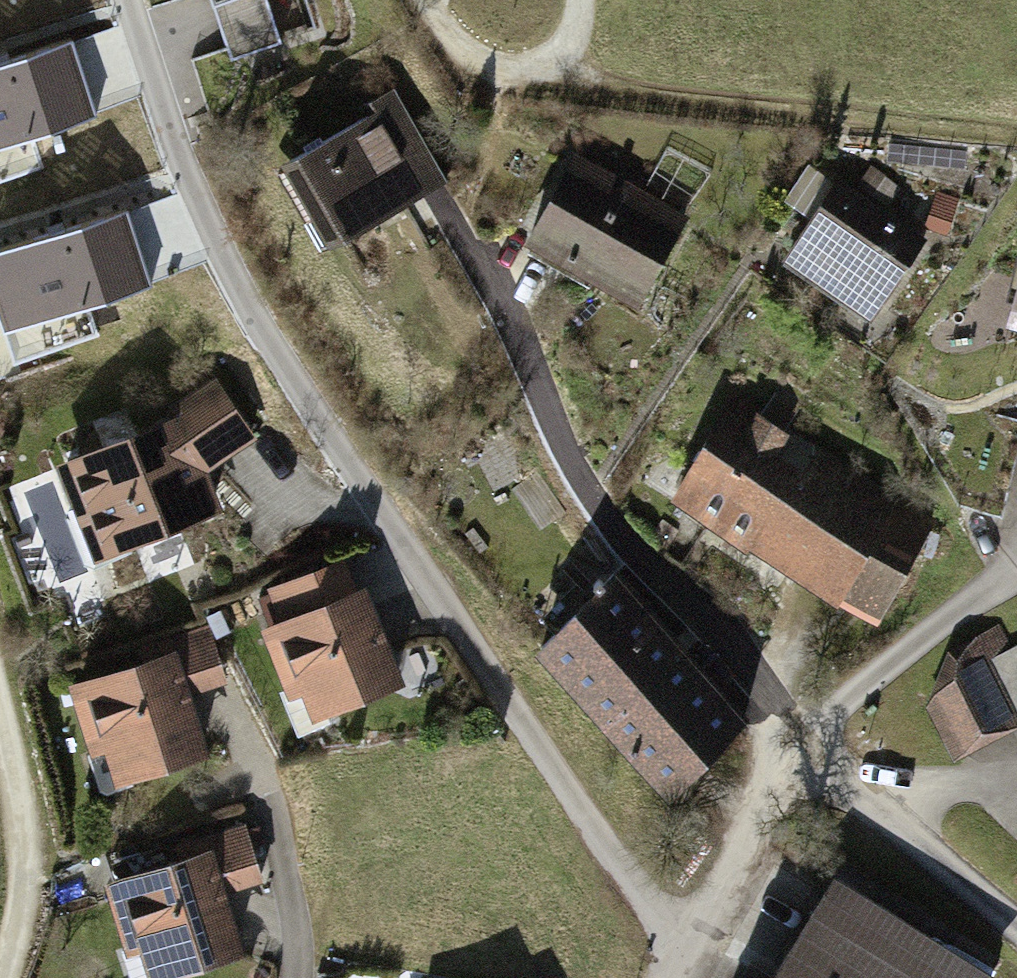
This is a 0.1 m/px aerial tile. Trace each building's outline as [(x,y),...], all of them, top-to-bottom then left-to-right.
[(230,52),(280,38),(267,0),(215,0),(215,2),(230,52)] [(43,169),(33,137),(97,117),(71,41),(0,62),(0,182),(43,169)] [(436,186),(384,89),(275,149),(328,245),(436,186)] [(704,212),(597,158),(552,248),(660,301),(704,212)] [(954,265),(853,207),(813,277),(914,335),(954,265)] [(10,367),(97,338),(88,310),(152,286),(126,212),(0,250),(0,338),(10,367)] [(173,410),(62,453),(97,553),(225,507),(211,467),(256,433),(217,373),(173,410)] [(950,513),(737,394),(680,496),(892,615),(950,513)] [(298,626),(278,634),(314,726),(421,684),(384,590),(374,594),(363,563),(285,593),(298,626)] [(772,719),(641,591),(563,669),(702,802),(772,719)] [(218,636),(82,684),(121,795),(226,758),(205,698),(236,687),(218,636)] [(930,692),(958,761),(1016,737),(1016,657),(930,692)] [(120,885),(151,977),(194,977),(259,956),(238,893),(265,884),(251,842),(120,885)] [(826,892),(772,977),(965,977),(826,892)]
